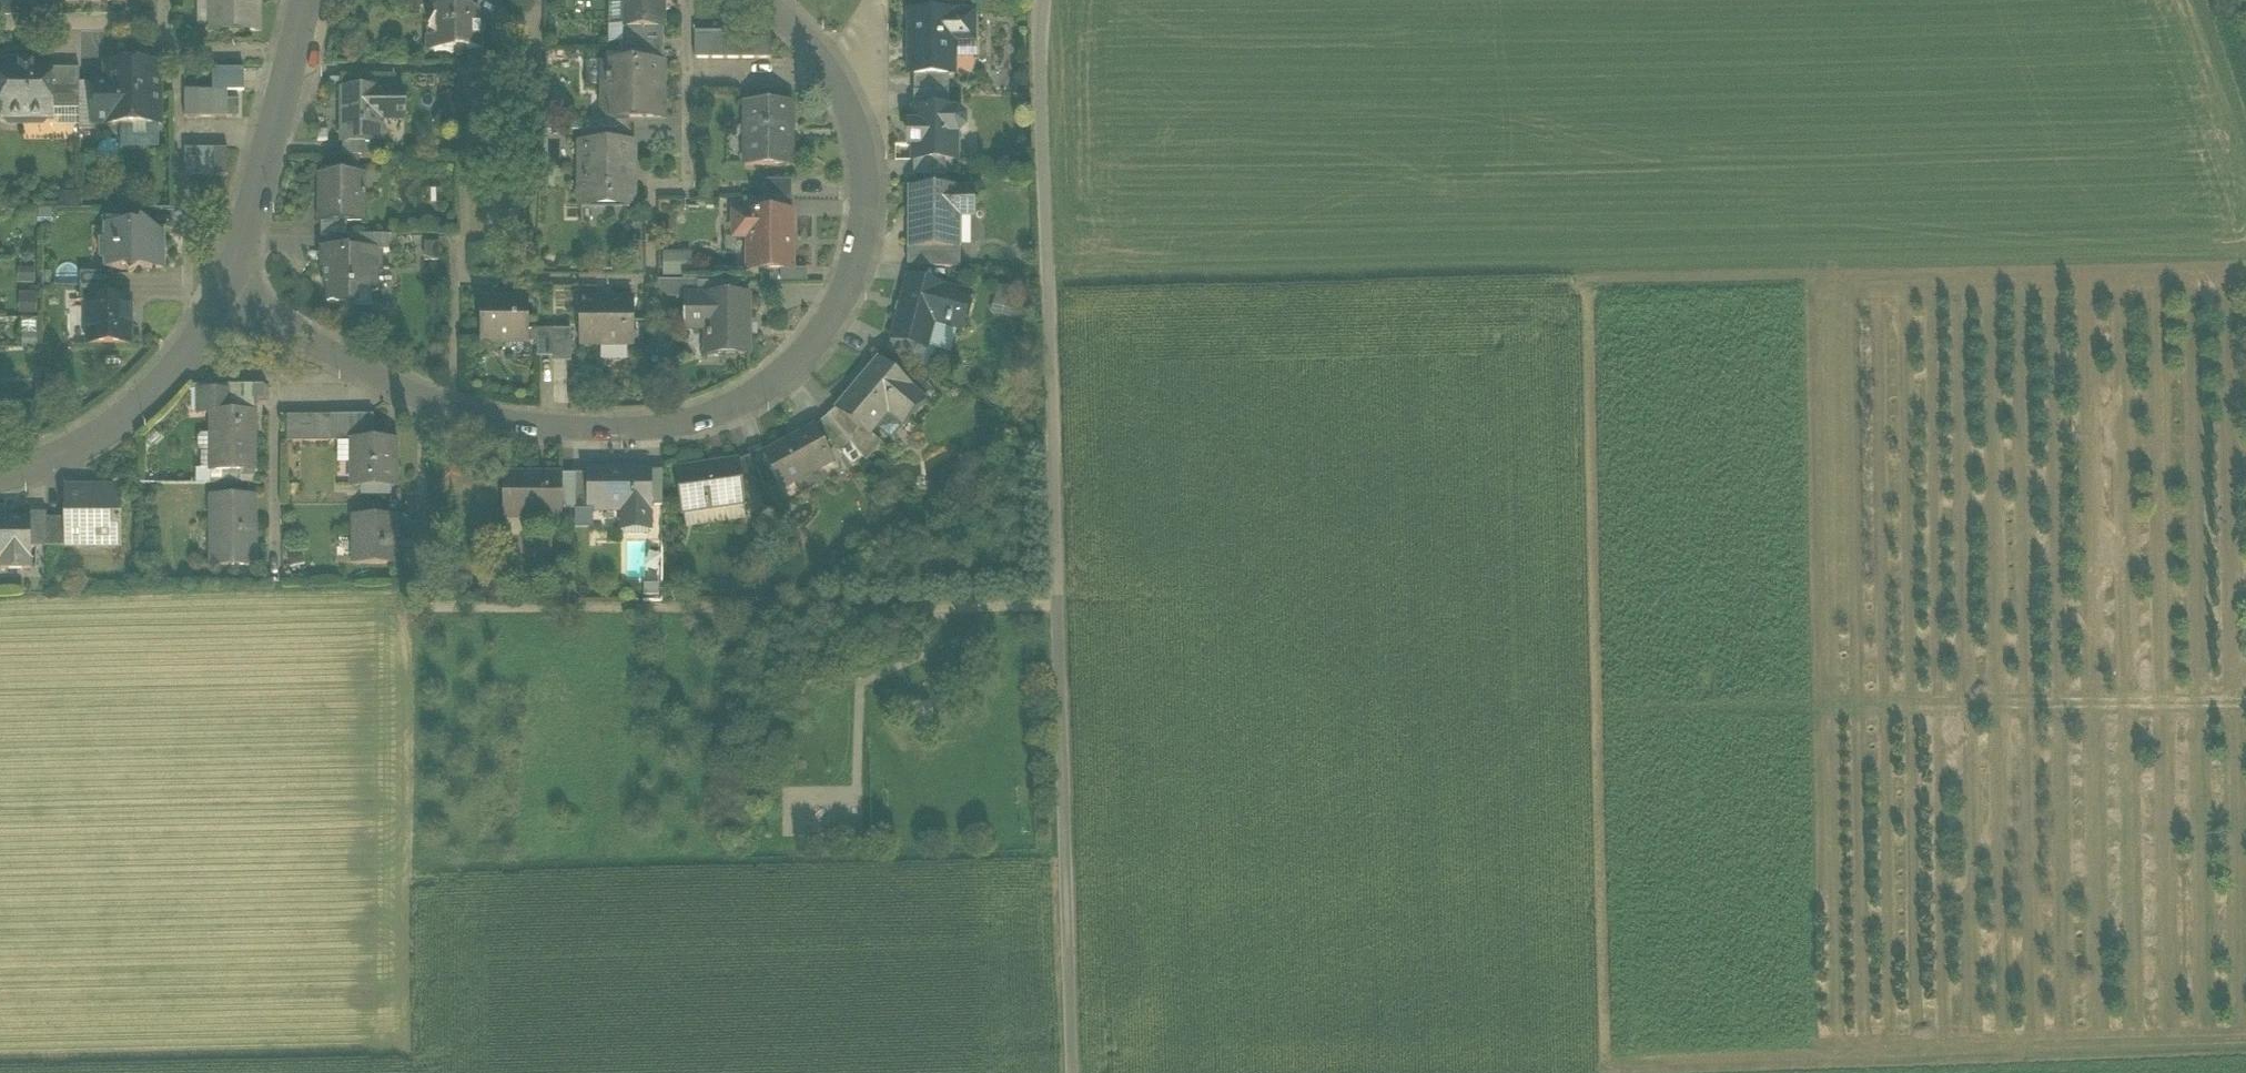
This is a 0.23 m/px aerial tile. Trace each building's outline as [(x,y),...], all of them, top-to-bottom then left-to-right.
[(259,31),(258,0),(212,0),(212,31),(259,31)] [(473,9),(473,0),(437,0),(437,9),(473,9)] [(664,27),(664,0),(628,0),(628,4),(623,4),(623,27),(663,27),(664,27)] [(448,50),(454,52),(458,45),(467,48),(483,48),(483,37),(482,37),(481,30),(488,30),(488,17),(473,9),(437,9),(436,9),(436,17),(429,28),(435,32),(435,50),(448,50)] [(948,72),(953,72),(953,58),(953,39),(973,39),(973,13),(910,13),(910,33),(914,33),(914,72),(948,72)] [(622,27),(623,50),(663,50),(663,27),(623,27),(622,27)] [(695,58),(710,58),(710,31),(695,31),(695,58)] [(710,58),(726,57),(726,31),(710,31),(710,58)] [(726,57),(756,57),(756,31),(726,31),(726,57)] [(772,31),(756,31),(756,57),(772,57),(772,31)] [(953,39),(953,58),(977,58),(977,39),(973,39),(953,39)] [(663,63),(663,50),(623,50),(623,63),(663,63)] [(10,123),(24,123),(29,118),(51,118),(51,109),(51,69),(51,65),(36,65),(36,61),(1,62),(1,119),(5,119),(10,123)] [(107,123),(160,123),(160,65),(128,65),(124,62),(120,62),(116,66),(116,69),(120,73),(120,83),(107,83),(93,83),(93,123),(95,123),(107,123)] [(630,117),(664,117),(664,63),(663,63),(623,63),(603,64),(603,86),(609,86),(610,115),(603,115),(603,116),(603,117),(630,117)] [(51,109),(79,109),(80,83),(80,69),(51,69),(51,109)] [(914,72),(914,91),(949,91),(948,72),(914,72)] [(93,83),(80,83),(79,109),(79,130),(95,130),(95,123),(93,123),(93,83)] [(185,117),(199,118),(199,91),(185,90),(185,117)] [(381,142),(382,142),(382,113),(405,113),(405,90),(342,90),(342,142),(343,142),(381,142)] [(199,118),(214,118),(213,91),(199,91),(199,118)] [(228,91),(213,91),(214,118),(228,118),(228,100),(228,91)] [(949,91),(914,91),(914,110),(948,110),(949,91)] [(228,118),(240,118),(240,100),(228,100),(228,118)] [(746,165),(792,165),(792,103),(746,103),(746,165)] [(914,124),(908,124),(908,144),(913,144),(914,159),(946,159),(956,159),(956,132),(960,133),(965,127),(965,117),(960,112),(956,112),(956,110),(948,110),(914,110),(914,124)] [(597,116),(597,130),(631,130),(630,117),(603,117),(603,116),(597,116)] [(631,143),(631,130),(597,130),(582,130),(582,143),(627,143),(631,143)] [(381,155),(381,142),(343,142),(343,155),(381,155)] [(582,207),(633,207),(633,185),(628,185),(627,143),(582,143),(582,207)] [(199,175),(200,175),(199,149),(185,149),(185,175),(192,175),(199,175)] [(200,175),(214,175),(214,149),(200,149),(199,149),(200,175)] [(228,149),(214,149),(214,175),(228,175),(228,149)] [(914,159),(914,176),(945,176),(946,159),(914,159)] [(352,222),(363,222),(363,192),(358,192),(358,176),(362,176),(363,176),(363,175),(321,174),(321,222),(352,222)] [(761,183),(761,198),(792,198),(792,183),(761,183)] [(911,246),(911,247),(955,247),(955,210),(972,210),(973,210),(973,189),(912,189),(912,226),(911,226),(911,246)] [(792,213),(792,198),(761,198),(743,198),(744,213),(790,213),(792,213)] [(955,210),(955,247),(960,247),(960,246),(965,246),(965,247),(969,246),(972,243),(972,210),(955,210)] [(784,269),(792,269),(792,213),(790,213),(744,213),(742,213),(735,213),(735,237),(749,237),(749,250),(768,250),(768,269),(784,269)] [(321,236),(341,235),(352,236),(352,222),(321,222),(321,236)] [(112,269),(165,269),(165,249),(163,249),(163,233),(142,234),(142,227),(119,227),(119,240),(100,240),(100,258),(105,259),(105,269),(112,269)] [(389,235),(352,236),(341,235),(341,249),(383,249),(383,250),(389,250),(389,235)] [(907,265),(955,267),(955,247),(911,247),(911,246),(907,246),(907,265)] [(328,302),(372,302),(372,269),(383,268),(383,250),(383,249),(341,249),(321,249),(321,269),(325,269),(324,285),(328,285),(328,302)] [(749,269),(768,269),(768,250),(749,250),(749,269)] [(664,251),(664,274),(692,274),(692,251),(664,251)] [(80,269),(80,286),(112,287),(112,269),(105,269),(80,269)] [(784,282),(812,282),(812,269),(792,269),(784,269),(784,282)] [(919,344),(926,346),(933,320),(935,314),(947,318),(946,323),(961,328),(969,294),(908,278),(892,338),(919,345),(919,344)] [(698,295),(745,295),(745,282),(698,282),(698,295)] [(112,300),(112,287),(80,286),(80,302),(88,301),(88,300),(112,300)] [(706,353),(749,353),(749,295),(745,295),(698,295),(686,295),(686,324),(706,324),(706,353)] [(482,342),(528,342),(528,330),(528,299),(482,299),(482,342)] [(581,344),(633,345),(633,299),(581,299),(581,344)] [(88,344),(132,344),(132,300),(112,300),(88,300),(88,301),(88,344)] [(935,314),(933,320),(946,323),(947,318),(935,314)] [(537,357),(553,356),(553,329),(528,330),(528,342),(537,342),(537,357)] [(571,329),(553,329),(553,356),(553,360),(571,360),(571,329)] [(886,350),(910,362),(919,345),(892,338),(886,350)] [(870,433),(876,427),(892,408),(907,420),(924,399),(878,360),(838,408),(862,428),(869,435),(870,433)] [(216,386),(216,392),(230,392),(230,413),(254,413),(254,386),(216,386)] [(199,414),(211,414),(211,413),(230,413),(230,392),(216,392),(199,391),(199,414)] [(838,408),(828,416),(850,443),(862,428),(838,408)] [(890,439),(907,420),(892,408),(876,427),(890,439)] [(211,414),(211,434),(211,438),(218,438),(218,453),(218,471),(255,471),(255,413),(254,413),(230,413),(211,413),(211,414)] [(374,415),(360,416),(360,442),(374,443),(374,415)] [(288,442),(302,442),(302,416),(288,416),(288,442)] [(302,442),(316,442),(316,416),(302,416),(302,442)] [(316,442),(331,442),(331,416),(316,416),(316,442)] [(331,442),(345,443),(345,416),(331,416),(331,442)] [(360,416),(345,416),(345,443),(352,443),(352,442),(360,442),(360,416)] [(851,445),(850,443),(828,416),(818,425),(841,453),(851,445)] [(763,454),(783,490),(795,483),(793,480),(820,464),(823,468),(834,462),(814,426),(803,432),(805,436),(786,446),(784,442),(763,454)] [(879,441),(870,433),(869,435),(862,428),(850,443),(851,445),(863,458),(879,441)] [(202,453),(218,453),(218,438),(211,438),(211,434),(202,434),(199,437),(198,437),(198,450),(199,450),(202,453)] [(352,487),(397,487),(398,442),(374,443),(360,442),(352,442),(352,443),(352,468),(356,468),(356,485),(352,485),(352,487)] [(218,453),(202,453),(202,475),(209,475),(209,471),(218,471),(218,453)] [(738,461),(742,490),(759,486),(750,457),(738,461)] [(677,470),(683,513),(744,505),(742,490),(738,461),(677,470)] [(623,529),(650,529),(650,508),(650,498),(650,473),(650,470),(619,470),(619,474),(590,474),(590,510),(623,510),(623,529)] [(662,472),(650,473),(650,498),(663,498),(662,472)] [(537,519),(561,519),(561,510),(561,475),(505,474),(505,519),(506,519),(506,512),(537,512),(537,519)] [(575,474),(575,475),(575,510),(590,510),(590,474),(575,474)] [(561,510),(575,510),(575,475),(561,475),(561,510)] [(92,546),(122,546),(122,487),(98,488),(98,493),(67,493),(67,488),(65,488),(65,519),(65,541),(67,541),(92,541),(92,546)] [(212,566),(255,566),(255,497),(211,497),(212,566)] [(650,508),(663,508),(663,498),(650,498),(650,508)] [(31,547),(47,546),(47,519),(47,513),(31,513),(31,520),(31,547)] [(353,564),(397,564),(397,518),(354,518),(353,564)] [(31,570),(31,547),(31,520),(0,519),(0,560),(1,560),(1,569),(31,570)] [(65,519),(47,519),(47,546),(47,547),(67,547),(67,546),(67,541),(65,541),(65,519)]
